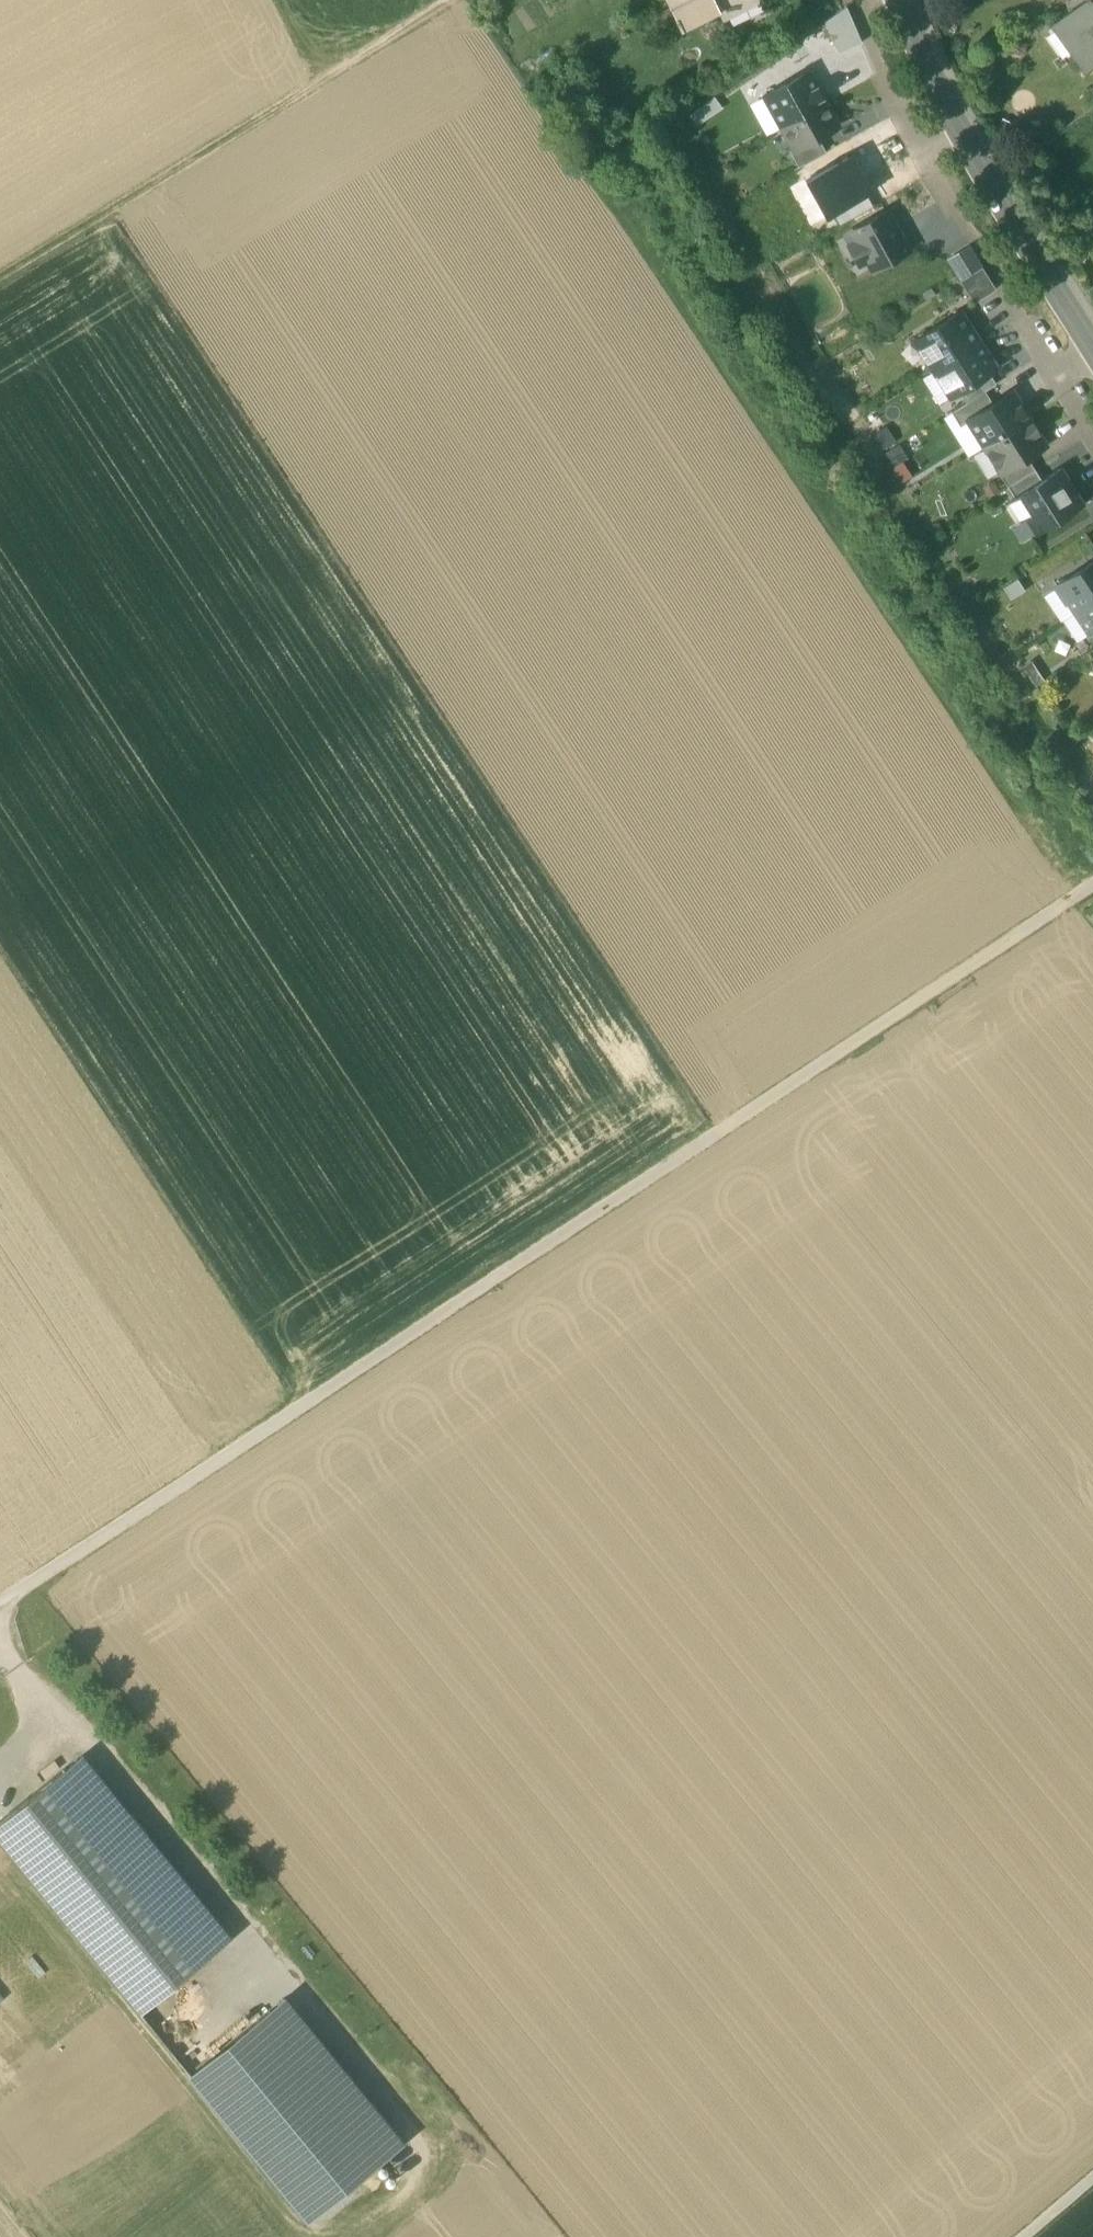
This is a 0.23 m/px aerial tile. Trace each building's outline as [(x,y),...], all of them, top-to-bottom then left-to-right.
[(678,31),(680,30),(679,28),(718,8),(723,19),(762,0),(666,0),(670,8),(675,18),(673,20),(678,31)] [(1084,72),(1092,65),(1092,0),(1085,5),(1051,29),(1052,30),(1056,27),(1075,53),(1071,55),(1084,72)] [(824,22),(837,53),(861,43),(846,7),(824,22)] [(658,27),(673,20),(675,18),(670,8),(653,17),(658,27)] [(808,72),(765,96),(781,127),(825,103),(808,72)] [(766,136),(781,127),(765,96),(749,104),(766,136)] [(713,97),(689,114),(697,125),(721,108),(713,97)] [(794,149),(794,150),(818,138),(838,127),(825,103),(781,127),(794,149)] [(789,151),(799,168),(826,153),(818,138),(794,150),(794,149),(789,151)] [(852,153),(805,179),(826,218),(833,214),(867,195),(873,191),(852,153)] [(833,214),(839,226),(873,206),(867,195),(833,214)] [(886,214),(854,232),(859,242),(852,246),(860,261),(868,257),(873,267),(906,249),(886,214)] [(960,280),(982,267),(968,244),(946,258),(960,280)] [(960,280),(959,281),(974,303),(996,289),(982,267),(960,280)] [(914,341),(932,369),(978,340),(960,311),(914,341)] [(996,368),(978,340),(932,369),(933,371),(950,397),(959,391),(989,373),(996,368)] [(939,404),(950,397),(933,371),(922,378),(939,404)] [(989,373),(959,391),(966,403),(985,391),(996,384),(989,373)] [(967,420),(993,404),(985,391),(966,403),(951,412),(960,426),(968,421),(967,420)] [(984,446),(1028,418),(1011,392),(993,404),(967,420),(968,421),(984,446)] [(967,457),(971,454),(984,446),(968,421),(960,426),(951,412),(942,418),(967,457)] [(1000,472),(1001,473),(1027,457),(1045,445),(1028,418),(984,446),(999,470),(1000,472)] [(999,470),(984,446),(971,454),(986,479),(999,470)] [(998,473),(1007,487),(1035,470),(1027,457),(1001,473),(1000,472),(998,473)] [(1025,517),(1036,533),(1082,504),(1060,469),(1042,481),(1014,498),(1007,503),(1019,521),(1025,517)] [(1007,487),(1014,498),(1042,481),(1035,470),(1007,487)] [(1092,600),(1092,561),(1055,586),(1066,602),(1068,601),(1075,612),(1092,600)] [(1089,633),(1090,634),(1092,632),(1092,600),(1075,612),(1089,633)] [(232,1937),(82,1754),(65,1767),(215,1951),(232,1937)] [(140,2012),(215,1951),(65,1767),(0,1821),(0,1840),(140,2012)] [(403,2140),(286,1997),(266,2013),(382,2157),(403,2140)] [(382,2157),(266,2013),(190,2075),(307,2218),(382,2157)] [(379,2164),(377,2169),(380,2173),(385,2172),(387,2167),(384,2163),(379,2164)]
